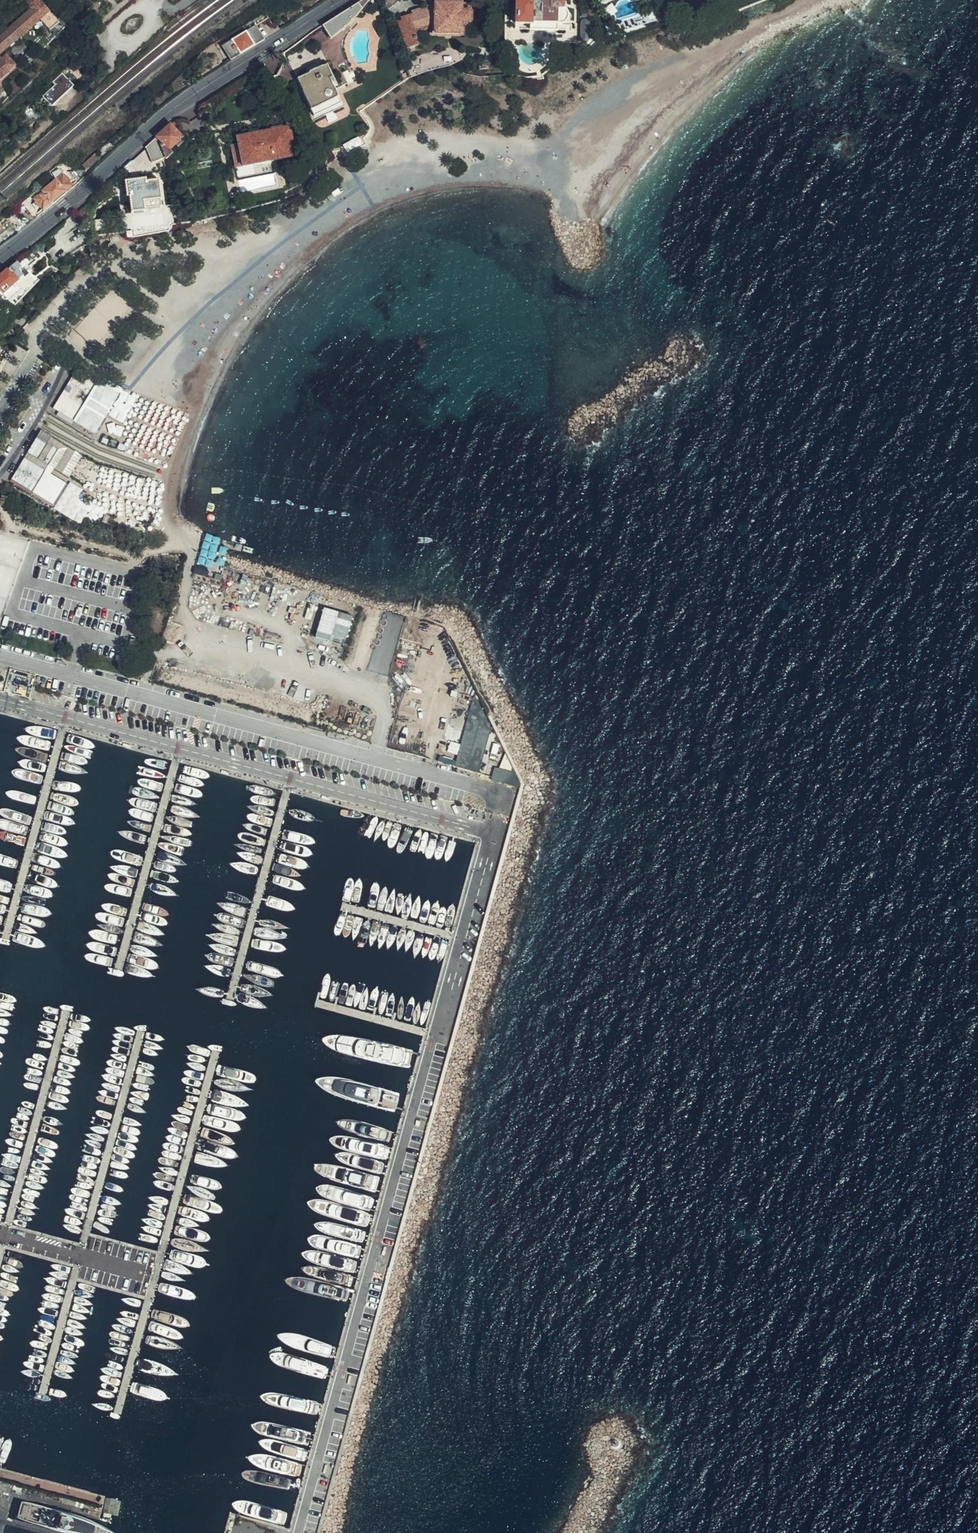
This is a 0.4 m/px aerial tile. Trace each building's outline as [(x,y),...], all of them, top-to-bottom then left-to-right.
[(57,22),(37,0),(27,0),(24,3),(29,9),(0,35),(0,79),(13,67),(1,54),(38,20),(48,30),(57,22)] [(322,26),(329,39),(334,35),(347,24),(369,0),(363,0),(322,26)] [(525,1),(515,1),(514,24),(528,25),(528,31),(556,32),(556,25),(560,25),(564,23),(566,19),(566,15),(565,12),(562,9),(563,0),(525,0),(525,1)] [(461,9),(461,2),(435,3),(411,12),(412,17),(398,22),(405,48),(417,43),(414,32),(433,26),(433,33),(462,34),(462,23),(467,23),(470,21),(470,12),(467,9),(461,9)] [(218,40),(230,59),(263,38),(255,26),(266,18),(264,14),(218,40)] [(580,22),(579,24),(578,40),(579,41),(580,42),(581,43),(583,44),(585,43),(587,43),(588,40),(593,40),(593,24),(589,24),(588,23),(587,21),(584,20),(582,20),(581,21),(580,22)] [(329,39),(323,44),(323,45),(340,79),(345,85),(355,79),(334,35),(329,39)] [(26,49),(19,41),(8,51),(15,59),(26,49)] [(489,51),(482,51),(482,57),(474,57),(474,66),(490,65),(489,51)] [(69,64),(65,68),(75,79),(78,75),(69,64)] [(324,115),(333,111),(332,107),(340,103),(333,88),(335,86),(326,66),(321,68),(320,67),(308,72),(309,74),(297,79),(314,115),(322,111),(324,115)] [(50,106),(71,86),(70,85),(60,74),(53,81),(55,83),(41,97),(50,106)] [(203,111),(211,106),(211,105),(208,99),(202,103),(203,111)] [(164,158),(165,159),(172,153),(169,149),(181,137),(175,130),(180,126),(175,120),(156,138),(164,158)] [(290,140),(288,127),(280,128),(280,127),(271,129),(271,130),(236,137),(237,144),(229,145),(236,176),(274,169),(272,161),(290,157),(287,141),(290,140)] [(362,136),(342,147),(345,153),(365,142),(362,136)] [(144,148),(152,164),(164,158),(156,138),(144,148)] [(325,152),(316,163),(322,171),(331,160),(325,152)] [(50,202),(53,205),(53,204),(62,197),(72,187),(67,182),(72,178),(65,171),(53,181),(51,179),(31,196),(41,209),(50,202)] [(145,181),(145,178),(125,181),(127,196),(129,196),(131,212),(144,210),(143,208),(160,205),(159,199),(160,199),(157,180),(145,181)] [(86,227),(87,222),(92,210),(87,203),(75,213),(86,227)] [(38,259),(30,249),(0,274),(0,287),(38,259)] [(2,307),(21,290),(15,283),(39,262),(38,259),(0,287),(0,305),(2,307)] [(76,369),(53,409),(97,433),(119,393),(76,369)] [(84,455),(42,429),(38,436),(34,434),(28,445),(31,447),(11,481),(73,520),(88,492),(68,480),(84,455)] [(29,431),(22,442),(28,445),(34,434),(29,431)] [(346,644),(353,615),(324,607),(316,636),(346,644)] [(455,764),(480,771),(492,724),(478,694),(475,695),(455,764)] [(513,764),(506,751),(501,767),(512,771),(513,764)] [(493,779),(520,787),(521,784),(517,772),(513,764),(512,771),(501,767),(497,766),(493,779)] [(98,1523),(14,1501),(11,1514),(84,1532),(96,1532),(98,1523)]
